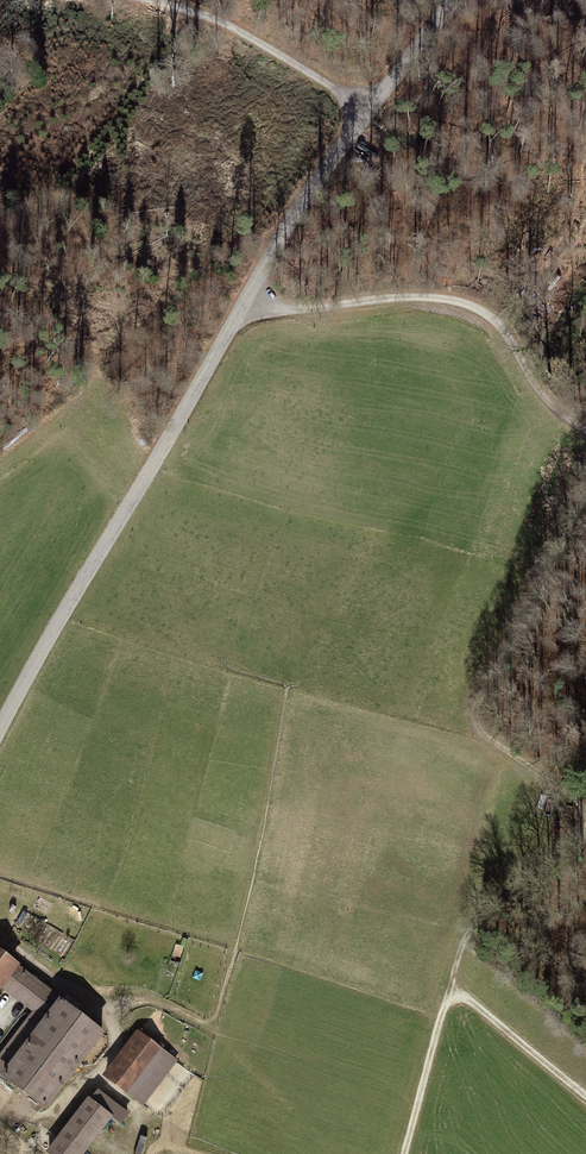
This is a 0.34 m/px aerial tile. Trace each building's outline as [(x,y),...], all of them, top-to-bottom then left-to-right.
[(0,1059),(0,1077),(49,1114),(84,1068),(95,1066),(108,1049),(108,1037),(0,954),(0,997),(4,992),(34,1015),(0,1059)] [(141,1036),(139,1034),(132,1043),(106,1078),(145,1108),(179,1064),(177,1062),(183,1055),(170,1045),(166,1050),(143,1033),(141,1036)] [(115,1121),(88,1102),(51,1153),(91,1153),(115,1121)]
